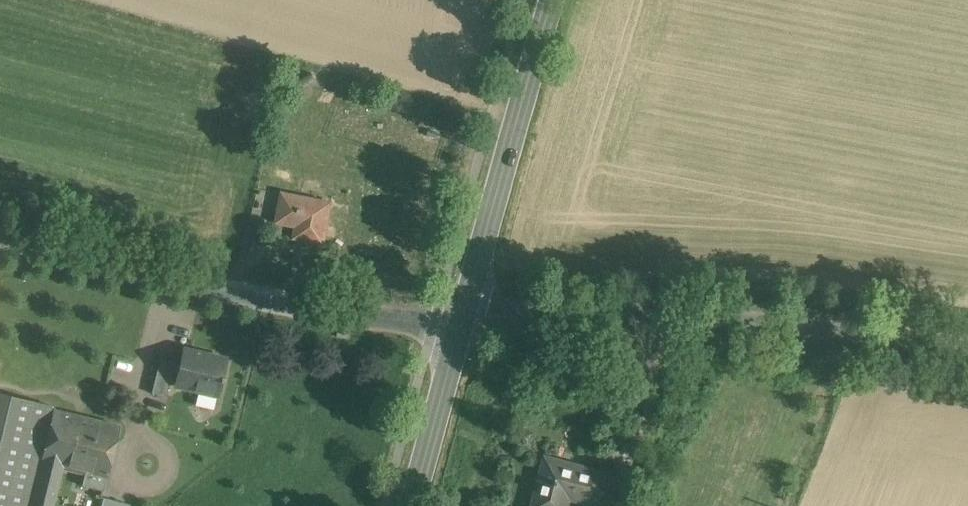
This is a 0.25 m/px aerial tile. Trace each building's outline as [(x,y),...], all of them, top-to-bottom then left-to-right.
[(424,146),(442,139),(445,137),(439,123),(418,132),(424,146)] [(277,222),(291,225),(292,225),(308,228),(306,240),(323,243),(331,204),(283,194),(277,222)] [(585,337),(565,336),(565,347),(584,347),(585,337)] [(229,359),(187,347),(183,361),(181,368),(177,381),(220,393),(229,359)] [(162,355),(153,390),(168,394),(176,366),(181,368),(183,361),(162,355)] [(0,392),(0,417),(51,429),(55,408),(56,408),(56,406),(0,392)] [(56,408),(55,408),(51,429),(45,459),(65,465),(90,471),(86,484),(105,489),(122,424),(56,408)] [(0,417),(0,505),(33,505),(45,459),(51,429),(0,417)] [(33,505),(55,505),(65,465),(45,459),(33,505)] [(550,462),(538,505),(562,505),(563,500),(585,505),(604,505),(611,478),(550,462)] [(643,474),(628,470),(620,494),(635,498),(643,474)] [(107,495),(104,505),(133,505),(134,502),(107,495)]
